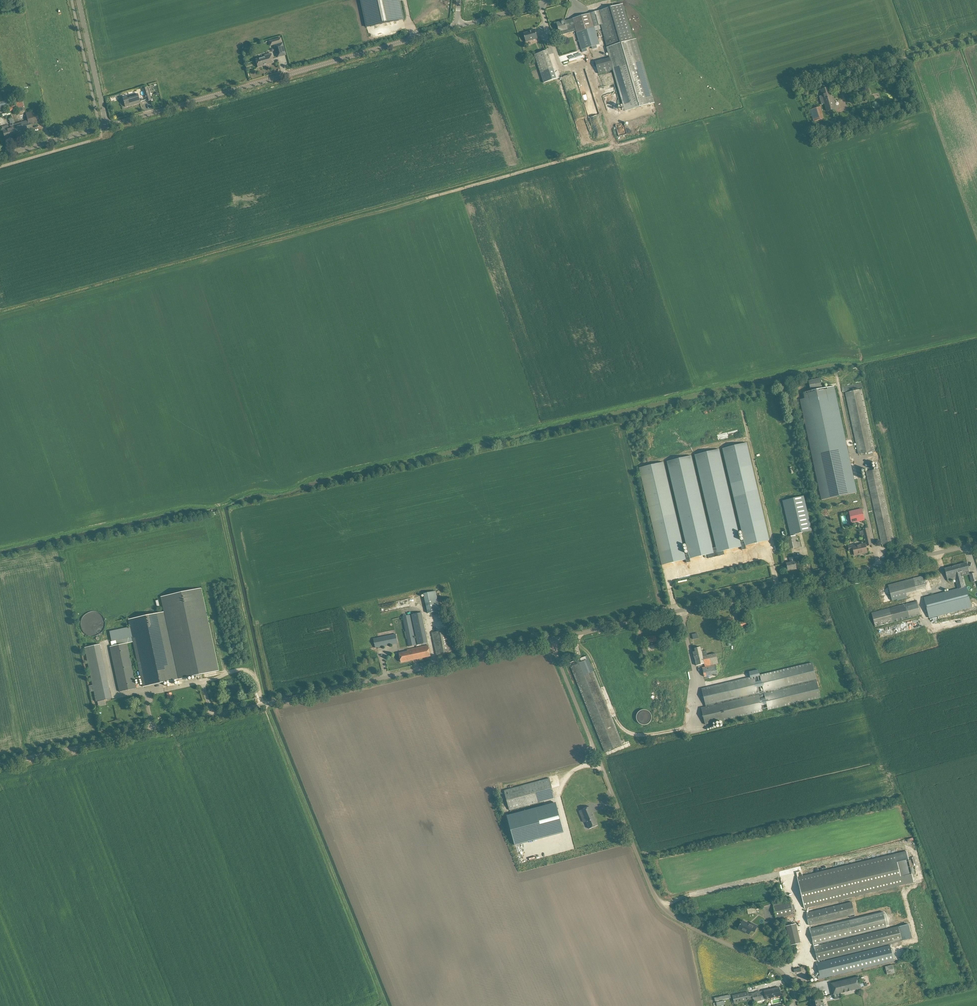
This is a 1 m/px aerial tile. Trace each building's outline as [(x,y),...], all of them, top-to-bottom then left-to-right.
[(367,27),(403,20),(399,0),(361,0),(367,27)] [(576,29),(576,31),(582,49),(592,47),(593,49),(600,47),(596,31),(601,29),(600,25),(601,25),(608,47),(611,58),(595,62),(599,74),(614,70),(626,111),(654,103),(635,39),(632,40),(622,4),(573,18),(575,24),(576,29)] [(562,22),(557,23),(559,31),(561,35),(576,31),(576,29),(575,24),(567,27),(565,22),(562,23),(562,22)] [(526,42),(538,39),(535,29),(531,31),(524,34),(526,42)] [(286,55),(282,44),(274,46),(278,57),(286,55)] [(541,74),(553,69),(547,50),(534,55),(541,74)] [(255,59),(256,63),(258,67),(274,63),(271,53),(264,55),(265,56),(255,59)] [(564,63),(582,58),(581,54),(563,60),(564,63)] [(606,84),(606,95),(614,95),(614,75),(600,75),(601,85),(606,84)] [(832,97),(829,87),(821,90),(823,96),(820,96),(822,104),(825,104),(827,111),(836,108),(834,101),(833,96),(832,97)] [(135,104),(141,103),(138,94),(123,98),(125,107),(133,105),(133,104),(135,104)] [(823,127),(821,119),(824,119),(821,107),(810,110),(813,121),(814,121),(815,124),(814,125),(815,129),(817,129),(823,127)] [(14,125),(16,134),(20,134),(19,133),(23,132),(23,133),(28,132),(27,129),(31,128),(30,123),(41,120),(38,112),(26,115),(28,121),(25,121),(14,125)] [(16,134),(14,125),(10,125),(11,128),(9,129),(8,125),(1,127),(4,138),(16,134)] [(809,381),(811,390),(822,388),(820,378),(809,381)] [(804,399),(800,400),(822,500),(857,492),(834,387),(834,386),(803,392),(804,399)] [(846,393),(858,449),(859,454),(875,451),(861,389),(846,393)] [(667,461),(689,554),(685,554),(663,462),(639,468),(662,565),(686,560),(686,563),(691,562),(690,559),(708,554),(708,558),(724,555),(724,551),(741,547),(742,550),(746,549),(745,546),(769,540),(746,443),(723,448),(744,541),(740,541),(719,449),(695,455),(716,547),(712,548),(691,456),(667,461)] [(878,469),(872,471),(867,472),(882,545),(894,542),(878,469)] [(808,490),(787,495),(796,534),(818,529),(808,490)] [(849,511),(852,523),(865,520),(862,508),(849,511)] [(862,535),(865,535),(866,540),(870,539),(868,528),(863,529),(864,530),(861,531),(860,533),(860,534),(862,535)] [(787,537),(790,549),(801,547),(800,542),(797,542),(795,535),(787,537)] [(849,551),(854,550),(855,555),(860,554),(859,554),(866,552),(867,553),(865,544),(854,547),(853,545),(848,546),(849,551)] [(787,563),(787,565),(788,570),(796,568),(795,563),(795,561),(795,562),(794,557),(790,558),(791,562),(787,563)] [(958,589),(950,591),(924,598),(929,618),(972,607),(966,586),(965,586),(961,573),(969,570),(968,568),(967,563),(945,569),(946,574),(948,581),(956,579),(958,589)] [(888,585),(890,595),(892,601),(907,597),(906,594),(926,588),(922,576),(888,585)] [(201,588),(161,597),(179,679),(219,671),(201,588)] [(436,590),(424,593),(427,613),(440,610),(436,590)] [(917,601),(889,608),(872,613),(875,627),(893,622),(921,615),(917,601)] [(81,624),(81,626),(81,627),(82,628),(83,630),(84,631),(85,632),(86,634),(87,634),(89,635),(91,636),(92,636),(94,636),(96,636),(97,635),(98,635),(100,634),(101,633),(102,632),(103,631),(104,630),(104,629),(105,627),(105,625),(105,624),(105,622),(105,620),(104,619),(104,617),(103,616),(102,615),(100,614),(99,613),(98,613),(97,612),(96,612),(94,611),(92,611),(91,612),(89,612),(88,613),(86,614),(85,615),(84,616),(83,617),(82,619),(81,620),(81,622),(81,623),(81,624)] [(175,672),(177,671),(164,612),(129,619),(133,638),(116,642),(117,645),(110,647),(120,692),(136,688),(127,643),(133,642),(143,687),(177,680),(175,672)] [(426,639),(427,639),(421,613),(412,615),(418,643),(416,643),(410,615),(403,616),(409,647),(427,643),(426,639)] [(734,624),(734,623),(733,618),(723,620),(725,629),(729,628),(728,625),(734,624)] [(432,633),(436,650),(437,655),(453,651),(448,629),(432,633)] [(398,643),(396,634),(374,639),(375,648),(398,643)] [(646,637),(647,642),(648,646),(658,644),(656,635),(646,637)] [(85,647),(96,702),(111,698),(100,644),(85,647)] [(431,656),(430,651),(429,645),(407,650),(408,651),(399,653),(401,662),(431,656)] [(702,667),(704,677),(717,674),(716,665),(718,665),(716,654),(707,656),(706,651),(702,651),(701,647),(694,649),(695,652),(693,652),(696,666),(704,664),(705,667),(702,667)] [(621,745),(587,661),(585,656),(570,663),(605,752),(621,745)] [(760,699),(765,698),(768,710),(821,698),(813,663),(702,689),(706,707),(701,708),(705,725),(763,711),(760,699)] [(636,717),(636,718),(637,719),(637,720),(637,721),(638,722),(639,723),(640,724),(641,724),(641,725),(642,725),(643,725),(644,725),(645,725),(646,725),(647,725),(647,724),(648,724),(649,724),(649,723),(650,723),(650,722),(651,721),(651,720),(652,719),(652,718),(652,717),(652,716),(652,715),(651,715),(651,714),(651,713),(650,713),(650,712),(649,711),(648,711),(647,710),(646,710),(645,710),(644,710),(643,710),(642,710),(641,710),(640,711),(639,711),(639,712),(638,712),(638,713),(637,713),(637,714),(637,715),(637,716),(636,717)] [(550,778),(504,790),(507,800),(502,802),(504,811),(509,810),(555,798),(550,778)] [(556,802),(507,815),(515,844),(564,831),(556,802)] [(584,816),(589,829),(598,825),(590,806),(579,811),(582,817),(584,816)] [(906,851),(842,866),(803,876),(802,871),(796,872),(798,877),(797,877),(805,908),(914,882),(906,851)] [(773,904),(773,906),(776,918),(794,914),(791,902),(784,904),(783,902),(773,904)] [(806,913),(809,926),(855,914),(852,902),(806,913)] [(912,938),(909,924),(820,945),(819,942),(886,926),(884,914),(811,931),(818,961),(912,938)] [(743,920),(741,924),(738,928),(749,934),(751,930),(754,932),(757,926),(751,923),(750,925),(743,920)] [(796,924),(786,926),(791,945),(801,943),(796,924)] [(890,945),(822,962),(817,963),(820,977),(818,978),(819,979),(824,978),(894,961),(890,945)] [(885,967),(887,974),(895,972),(893,965),(885,967)] [(861,988),(858,976),(830,983),(833,995),(861,988)] [(776,988),(748,994),(748,991),(733,995),(735,1003),(750,999),(753,999),(754,1002),(781,995),(780,988),(777,989),(776,988)]
